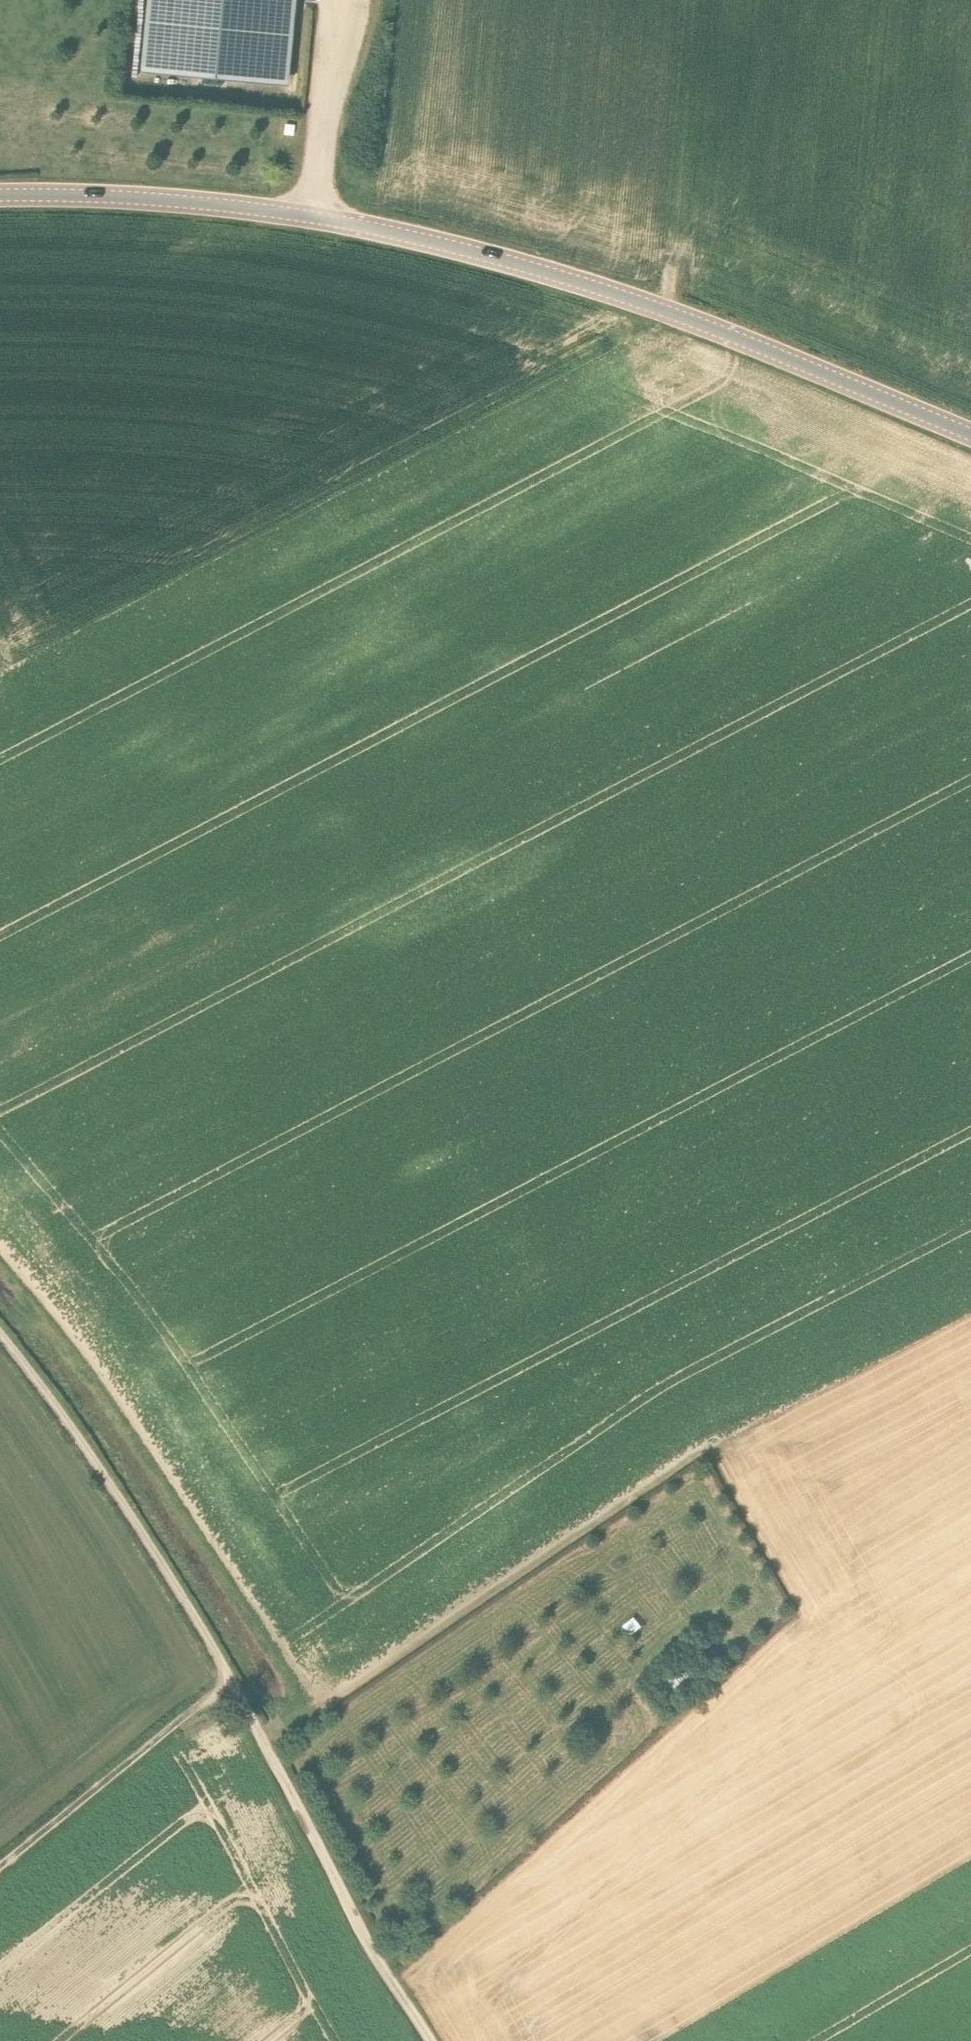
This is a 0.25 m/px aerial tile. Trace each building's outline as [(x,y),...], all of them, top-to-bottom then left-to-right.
[(291,0),(149,0),(143,67),(284,80),(291,0)]
